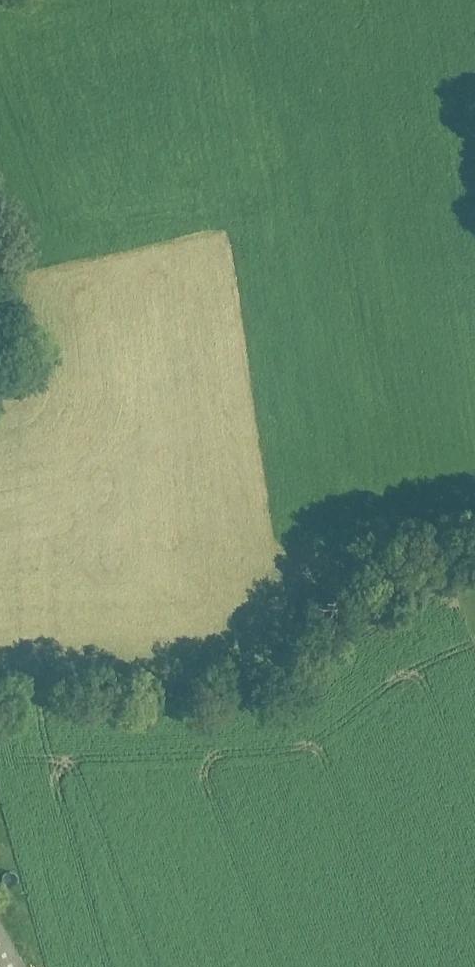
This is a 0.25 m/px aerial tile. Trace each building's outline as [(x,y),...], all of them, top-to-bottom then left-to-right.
[(0,919),(0,966),(26,966),(0,919)]
